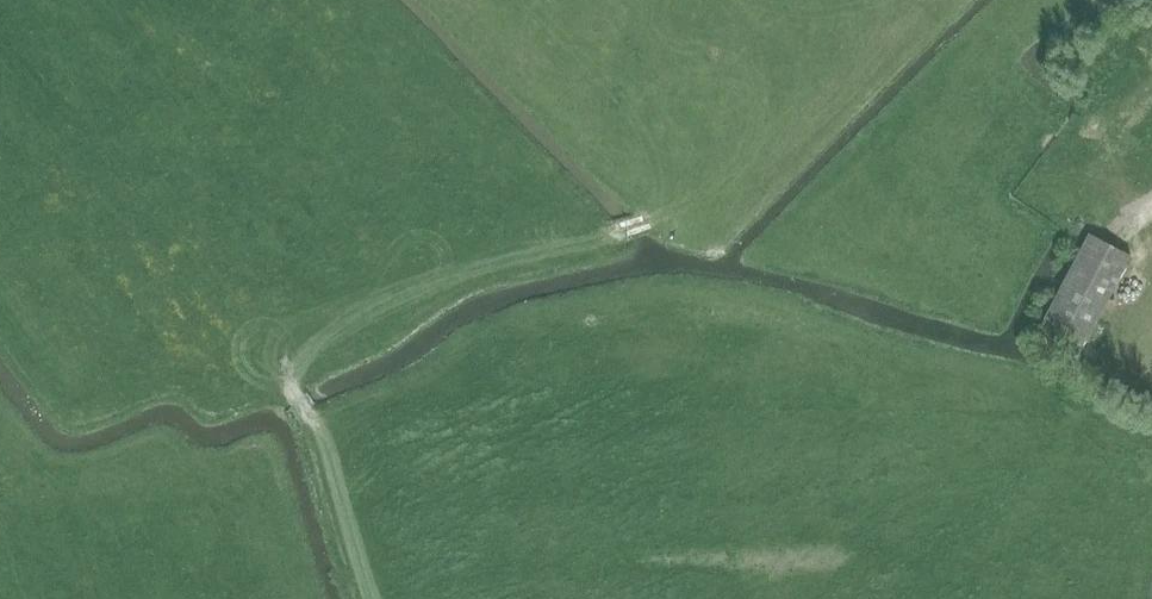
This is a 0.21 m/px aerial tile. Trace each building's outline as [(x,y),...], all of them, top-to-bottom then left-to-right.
[(1078,356),(1099,316),(1132,254),(1089,231),(1045,316),(1044,317),(1035,335),(1078,356)]
